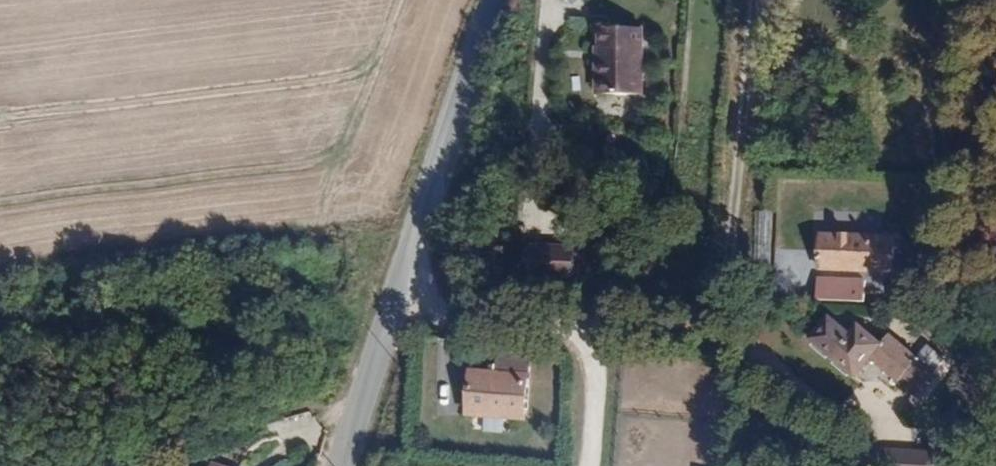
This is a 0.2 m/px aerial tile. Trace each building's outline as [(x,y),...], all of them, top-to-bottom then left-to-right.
[(644,37),(602,33),(600,64),(593,64),(592,82),(599,83),(597,99),(639,102),(644,37)] [(759,214),(754,273),(770,274),(774,215),(759,214)] [(896,241),(820,237),(819,273),(894,277),(896,241)] [(859,287),(811,285),(810,304),(858,306),(859,287)] [(830,320),(812,341),(860,383),(875,366),(919,404),(947,371),(927,354),(916,366),(892,344),(884,353),(862,334),(855,342),(830,320)] [(472,381),(471,424),(525,425),(527,361),(501,360),(500,382),(472,381)] [(874,455),(874,465),(938,465),(939,458),(874,455)]
